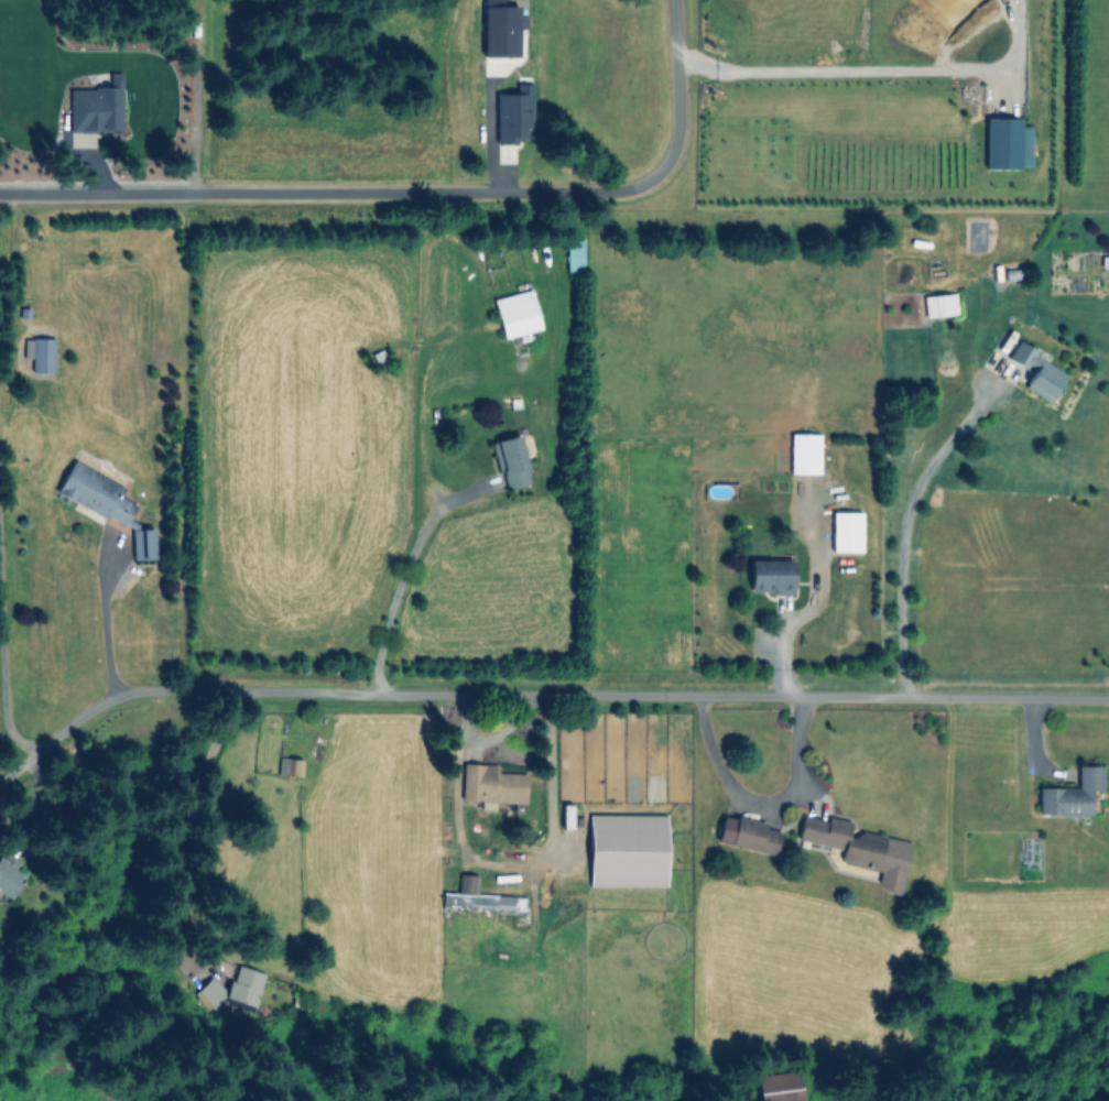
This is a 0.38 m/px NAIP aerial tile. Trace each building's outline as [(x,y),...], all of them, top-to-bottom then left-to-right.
[(483,56),(517,57),(518,6),(484,6),(483,56)] [(121,73),(108,73),(107,81),(95,81),(95,89),(69,89),(68,132),(120,132),(121,73)] [(515,84),(532,84),(532,135),(520,135),(520,140),(515,140),(515,143),(496,143),(496,94),(500,94),(500,91),(515,91),(515,84)] [(1030,126),(1020,126),(1020,118),(984,118),(984,168),(1030,168),(1030,126)] [(583,238),(566,238),(566,270),(583,270),(583,238)] [(492,298),(530,288),(541,327),(502,338),(492,298)] [(957,314),(955,293),(922,296),(924,317),(957,314)] [(53,371),(53,337),(23,338),(23,358),(31,358),(31,371),(53,371)] [(1049,402),(1066,372),(1016,342),(1006,358),(1031,373),(1023,387),(1049,402)] [(819,434),(790,433),(789,473),(819,473),(819,434)] [(531,482),(519,434),(491,441),(503,489),(531,482)] [(55,493),(105,517),(109,517),(131,528),(132,559),(153,559),(153,528),(136,528),(136,522),(128,518),(135,503),(119,495),(123,485),(71,460),(55,493)] [(830,551),(860,551),(861,512),(831,511),(830,551)] [(749,593),(792,593),(793,560),(749,560),(749,593)] [(302,760),(279,757),(276,773),(299,777),(302,760)] [(526,773),(497,772),(497,764),(462,763),(460,800),(525,802),(526,773)] [(1102,765),(1077,765),(1076,787),(1037,787),(1037,815),(1089,815),(1089,790),(1102,790),(1102,765)] [(571,804),(562,804),(563,828),(572,828),(571,804)] [(665,886),(665,814),(588,814),(588,885),(665,886)] [(766,823),(722,814),(716,842),(775,855),(780,831),(765,828),(766,823)] [(909,842),(848,830),(850,820),(827,816),(826,819),(801,814),(796,839),(842,848),(839,863),(880,871),(876,889),(899,894),(909,842)] [(0,851),(0,893),(8,899),(25,875),(13,867),(17,862),(0,851)] [(525,896),(476,893),(477,875),(458,874),(457,892),(442,891),(441,907),(524,912),(525,896)] [(254,1007),(263,973),(235,965),(229,986),(204,979),(197,1005),(214,1010),(218,997),(254,1007)] [(758,1100),(800,1100),(799,1072),(757,1074),(758,1100)]
